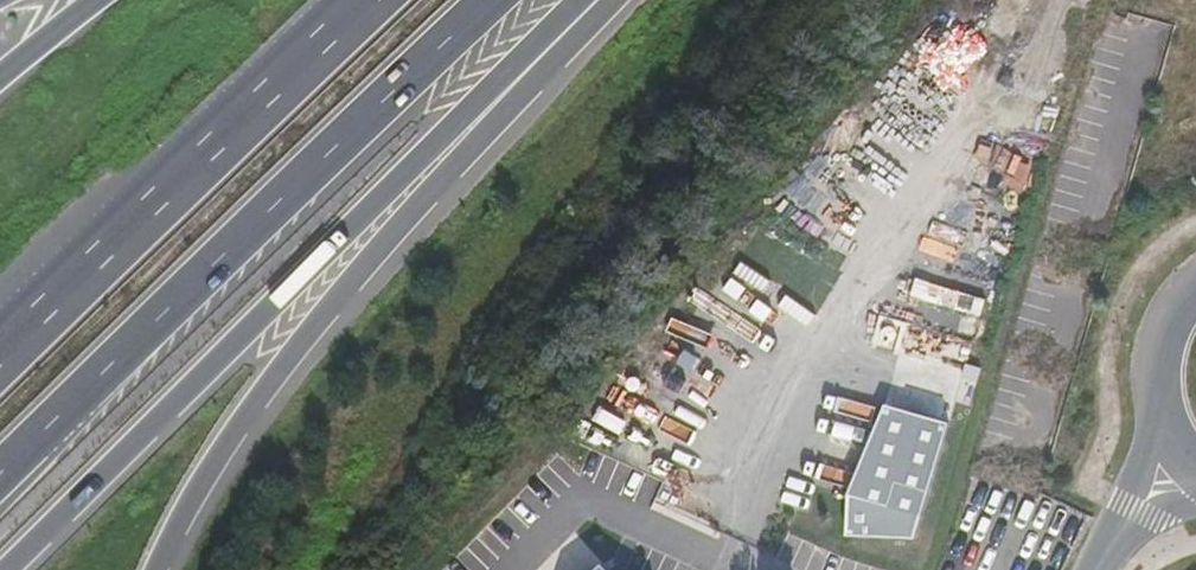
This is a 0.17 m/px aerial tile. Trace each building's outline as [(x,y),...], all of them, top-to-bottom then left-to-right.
[(961,426),(894,408),(862,495),(860,539),(928,539),(961,426)] [(559,569),(594,569),(602,562),(576,534),(549,560),(559,569)]
